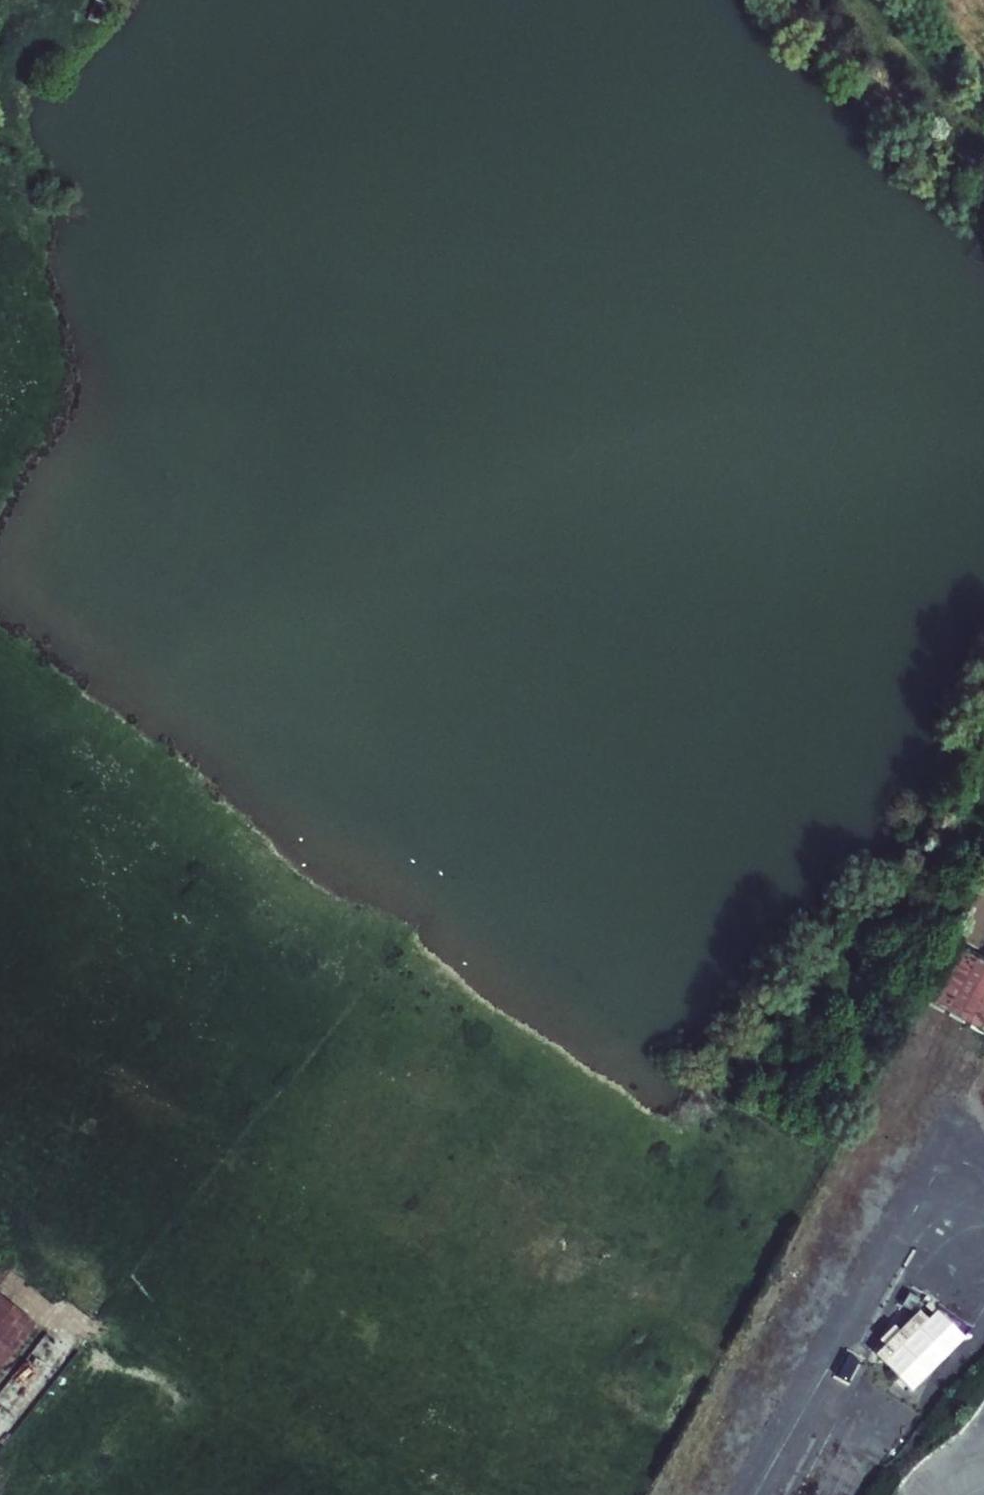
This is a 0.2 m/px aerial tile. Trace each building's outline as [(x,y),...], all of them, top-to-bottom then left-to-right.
[(926,998),(983,1030),(983,961),(954,945),(926,998)] [(35,1323),(0,1295),(0,1367),(35,1323)] [(924,1298),(872,1354),(913,1392),(965,1336),(924,1298)]
